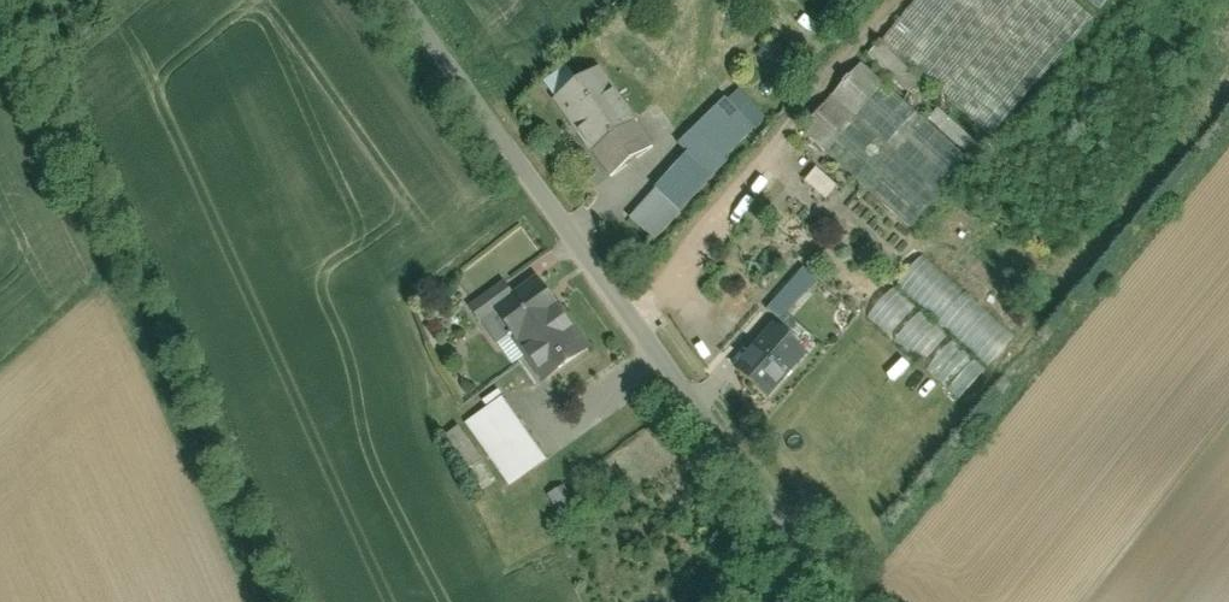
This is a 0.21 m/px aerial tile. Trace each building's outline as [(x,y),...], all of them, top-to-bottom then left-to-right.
[(1080,0),(911,0),(880,37),(994,133),(1096,13),(1080,0)] [(962,143),(851,47),(791,116),(901,212),(962,143)] [(577,84),(564,66),(541,82),(554,99),(577,84)] [(635,116),(601,67),(577,84),(554,99),(587,148),(591,146),(611,176),(649,151),(628,121),(635,116)] [(763,115),(733,88),(680,148),(685,152),(711,174),(763,115)] [(711,174),(685,152),(630,213),(656,236),(711,174)] [(926,255),(900,284),(994,367),(1020,338),(926,255)] [(818,280),(803,266),(768,304),(783,318),(818,280)] [(591,346),(539,275),(513,294),(503,280),(466,307),(497,350),(504,345),(514,358),(520,354),(540,382),(591,346)] [(899,289),(876,311),(944,383),(963,365),(943,343),(934,351),(924,340),(936,328),(899,289)] [(812,349),(771,312),(727,360),(768,397),(812,349)] [(503,396),(467,421),(509,481),(545,455),(503,396)] [(462,427),(444,438),(476,487),(494,475),(462,427)]
